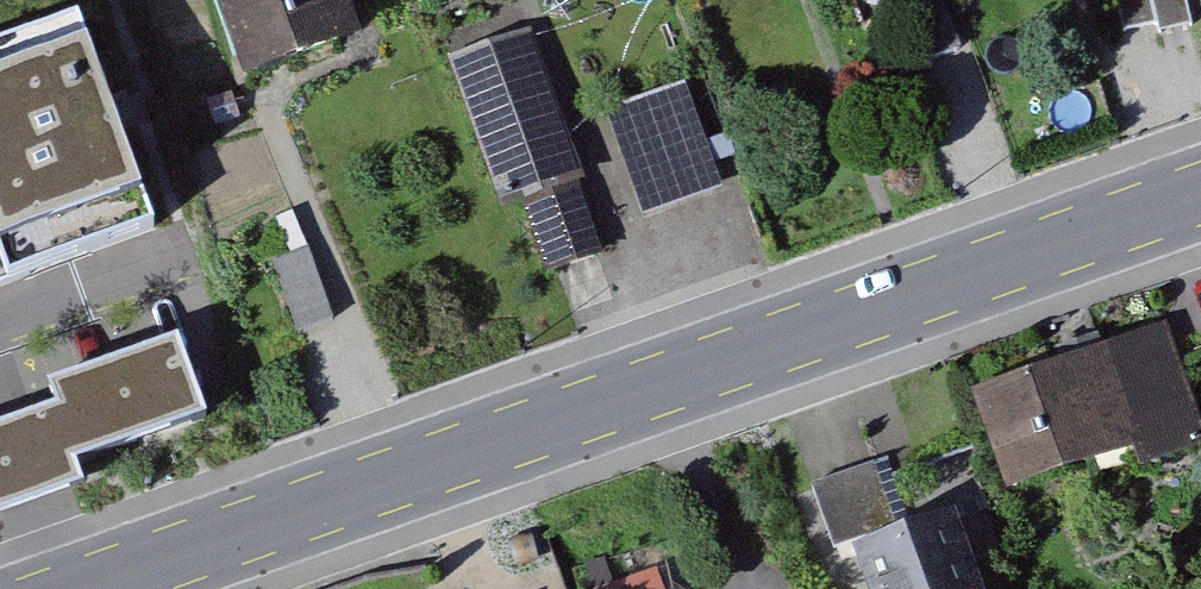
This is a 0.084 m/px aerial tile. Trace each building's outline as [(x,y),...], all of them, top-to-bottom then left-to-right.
[(258,78),(365,40),(351,0),(230,0),(258,78)] [(1128,33),(1193,21),(1190,0),(1122,0),(1128,33)] [(0,45),(0,242),(12,276),(152,227),(77,18),(0,45)] [(541,32),(469,57),(542,264),(614,239),(541,32)] [(690,82),(610,110),(650,221),(729,193),(690,82)] [(281,258),(303,327),(336,317),(314,247),(281,258)] [(985,388),(1025,502),(1200,440),(1200,425),(1166,325),(985,388)] [(0,430),(0,512),(78,485),(71,463),(202,416),(176,342),(52,386),(59,410),(0,430)] [(859,551),(873,588),(990,588),(964,514),(859,551)] [(669,564),(589,585),(590,588),(675,588),(669,564)]
